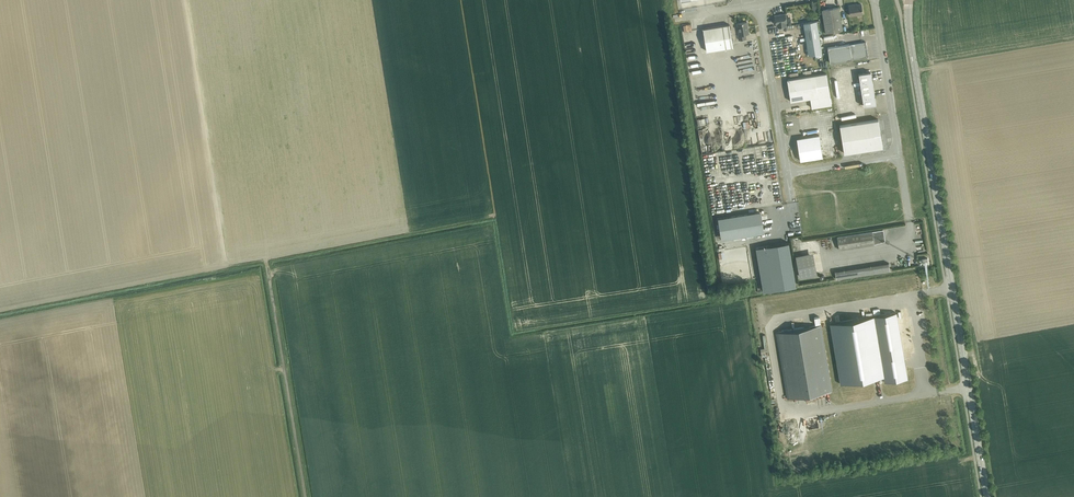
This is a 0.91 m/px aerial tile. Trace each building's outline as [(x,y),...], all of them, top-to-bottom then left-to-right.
[(849,5),(850,16),(863,14),(862,4),(855,5),(855,4),(849,5)] [(822,10),(826,32),(843,30),(839,7),(822,10)] [(774,16),(776,24),(777,24),(778,28),(787,26),(786,23),(787,22),(786,14),(774,16)] [(822,54),(817,21),(804,23),(809,56),(822,54)] [(739,35),(738,35),(739,40),(746,39),(746,34),(749,34),(747,22),(737,23),(739,35)] [(730,25),(703,29),(707,51),(733,47),(730,25)] [(866,41),(828,48),(830,63),(868,57),(868,56),(866,41)] [(690,57),(697,55),(696,48),(689,49),(690,57)] [(860,82),(872,80),(872,77),(871,72),(864,73),(859,74),(860,82)] [(812,108),(832,105),(827,73),(787,80),(789,92),(787,92),(788,96),(790,96),(791,101),(811,98),(812,108)] [(875,96),(872,80),(860,82),(862,98),(875,96)] [(875,96),(862,98),(864,106),(869,105),(876,104),(875,99),(875,96)] [(879,119),(847,124),(840,125),(844,153),(883,147),(879,119)] [(823,157),(819,135),(797,139),(800,161),(823,157)] [(838,236),(840,250),(874,244),(874,242),(885,241),(883,230),(872,232),(872,231),(838,236)] [(789,242),(767,246),(774,290),(796,286),(789,242)] [(813,252),(795,256),(800,278),(817,275),(813,252)] [(890,263),(847,270),(836,272),(837,280),(891,271),(890,263)] [(847,383),(847,386),(853,385),(852,382),(863,380),(863,384),(869,383),(868,379),(884,376),(885,382),(907,378),(903,351),(911,350),(904,312),(896,313),(830,324),(841,384),(847,383)] [(777,333),(788,398),(832,391),(821,325),(777,333)] [(808,417),(811,430),(822,427),(821,421),(823,421),(822,416),(811,419),(811,417),(808,417)]
